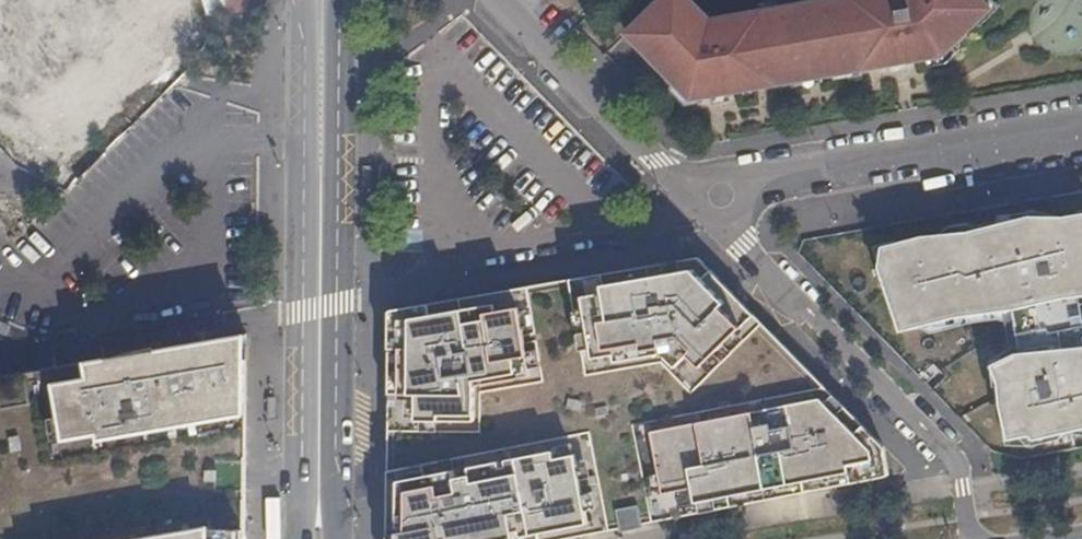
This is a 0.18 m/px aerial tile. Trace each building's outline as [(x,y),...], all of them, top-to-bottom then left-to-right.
[(984,0),(850,0),(850,6),(783,18),(782,8),(712,20),(693,0),(661,0),(632,28),(653,51),(647,58),(689,98),(710,95),(711,98),(778,86),(778,84),(861,70),(862,73),(945,58),(970,34),(967,32),(991,8),(984,0)] [(1053,39),(1081,41),(1081,0),(1055,0),(1053,39)] [(892,248),(906,321),(1018,301),(1029,363),(1001,368),(1013,437),(1081,424),(1081,303),(1081,296),(1081,295),(1081,214),(892,248)] [(390,311),(389,538),(566,538),(889,477),(884,447),(697,258),(390,311)] [(0,378),(0,538),(233,538),(232,538),(233,514),(246,500),(247,336),(0,378)]
